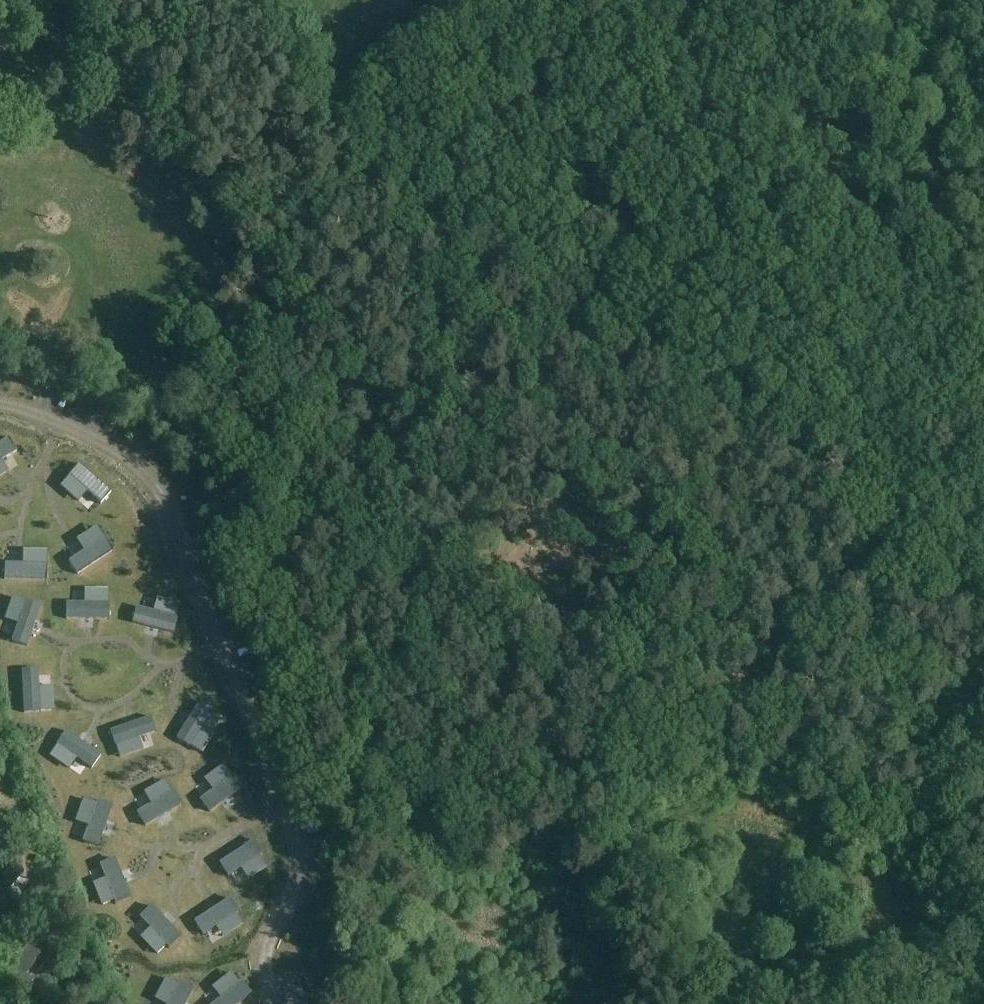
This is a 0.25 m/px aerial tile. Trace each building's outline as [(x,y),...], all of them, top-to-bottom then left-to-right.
[(17,845),(27,847),(30,838),(20,835),(17,845)]
